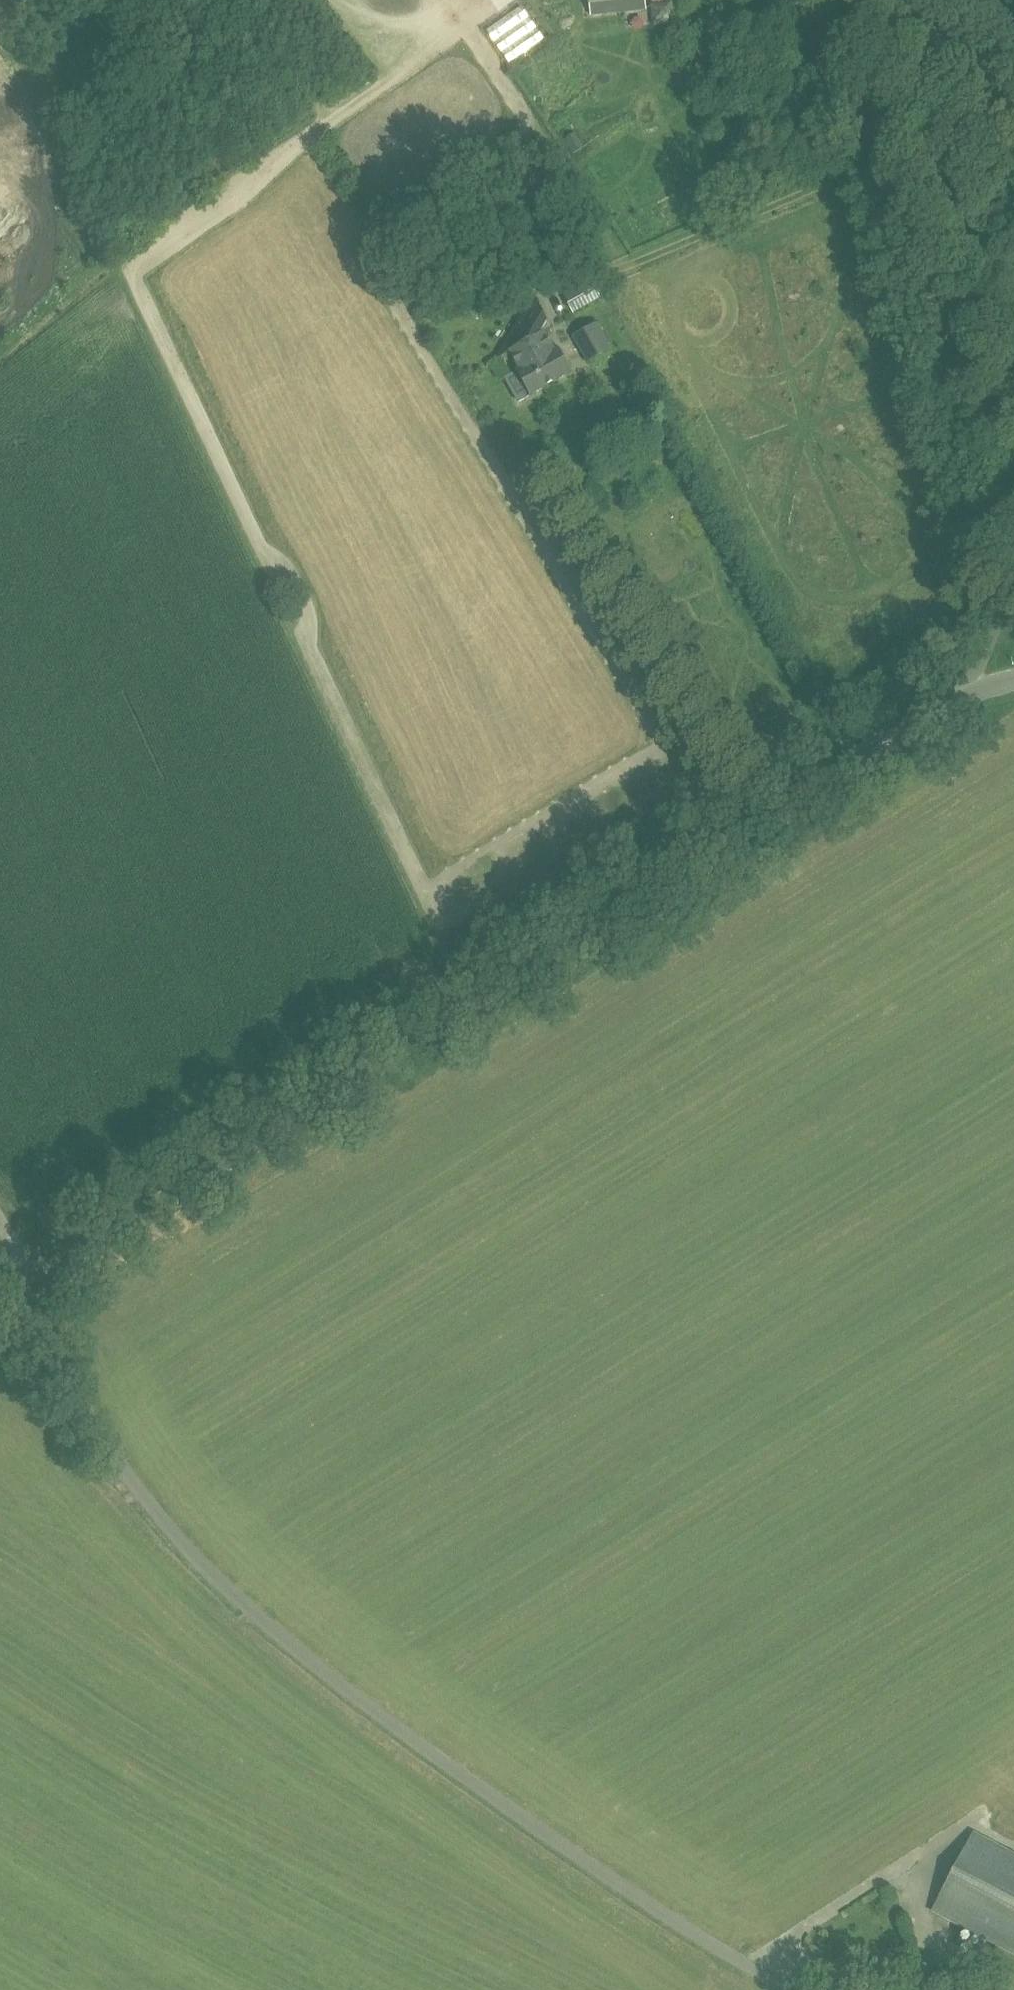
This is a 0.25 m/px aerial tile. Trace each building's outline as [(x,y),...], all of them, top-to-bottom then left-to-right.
[(589,11),(644,5),(644,0),(588,0),(589,11)] [(574,134),(564,140),(572,154),(583,147),(574,134)] [(573,315),(595,303),(601,300),(593,284),(591,280),(563,295),(573,315)] [(525,298),(494,360),(542,332),(545,331),(525,298)] [(569,331),(585,356),(608,342),(592,317),(569,331)] [(505,378),(519,403),(571,371),(555,346),(552,348),(542,332),(511,350),(522,368),(505,378)] [(1013,1954),(1013,1852),(974,1831),(932,1911),(1013,1954)]
